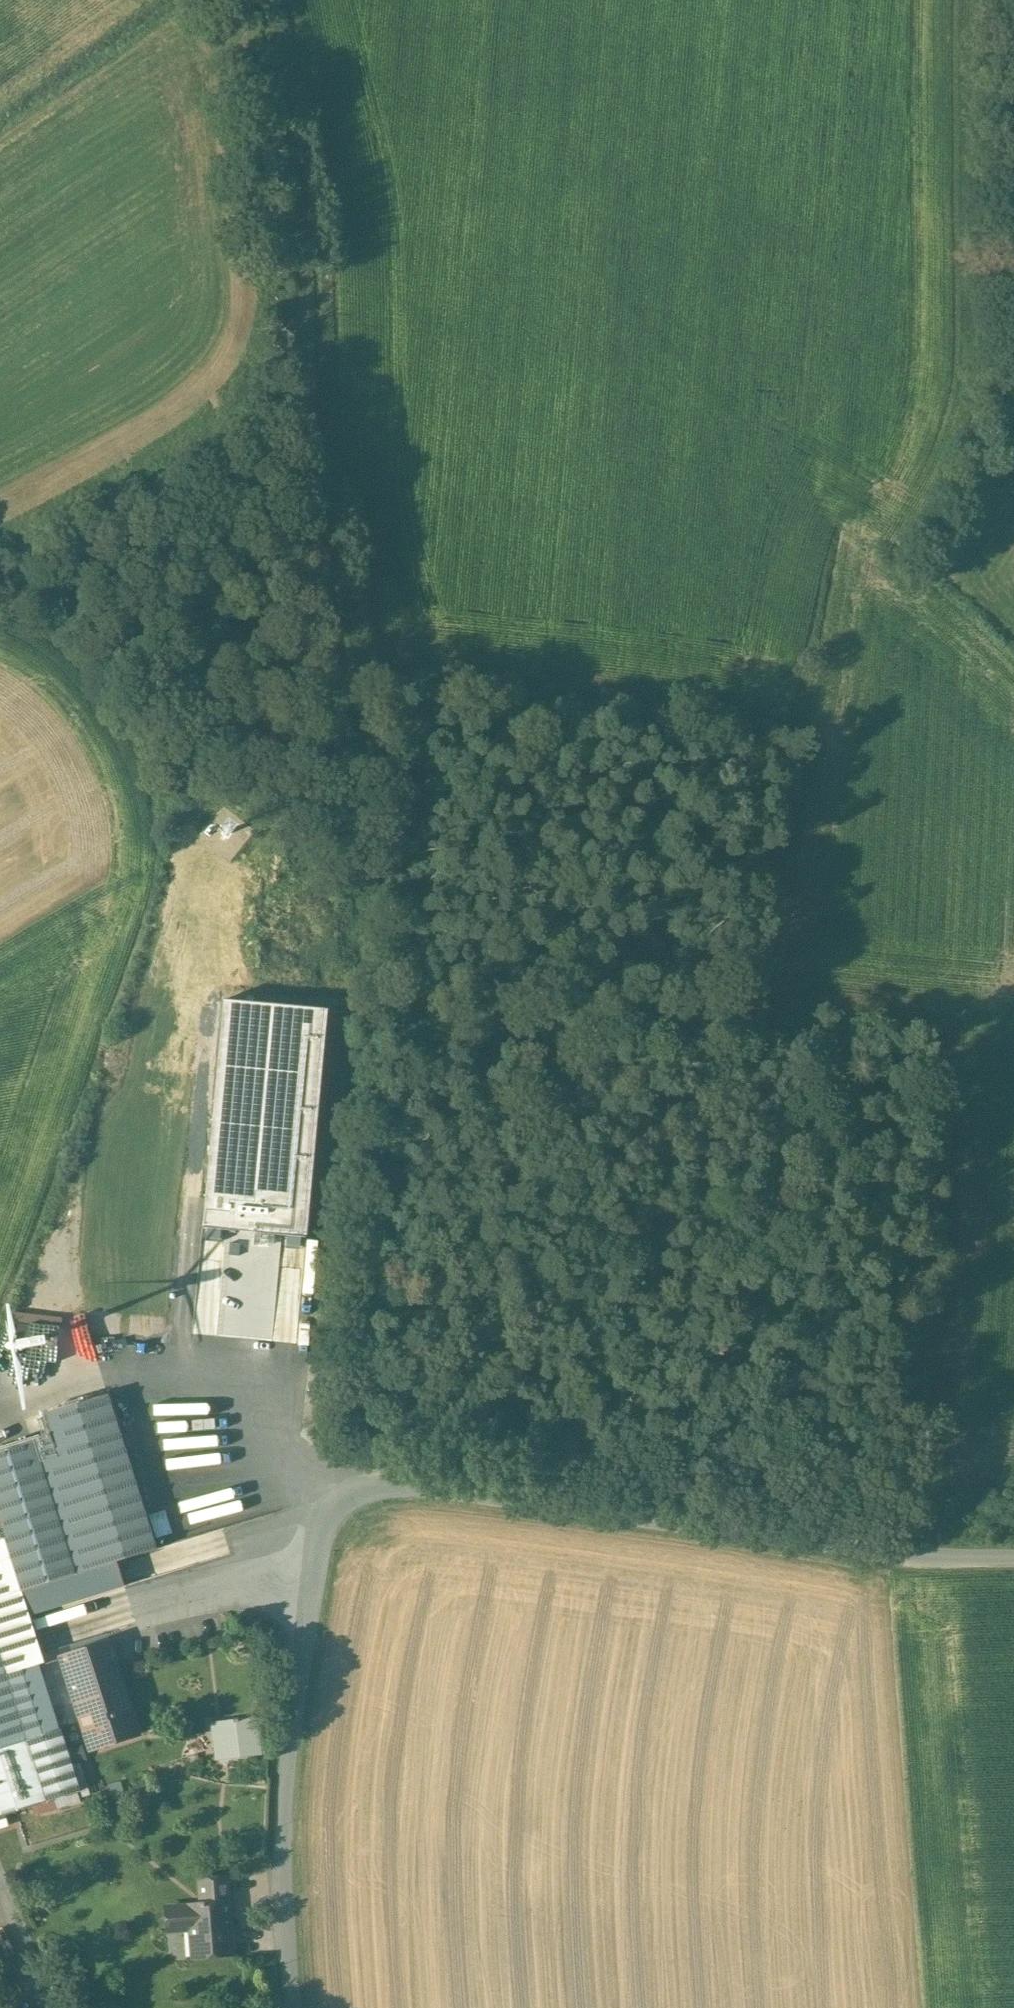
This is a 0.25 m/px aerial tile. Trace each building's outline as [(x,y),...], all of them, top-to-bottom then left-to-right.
[(28,1326),(17,1324),(15,1340),(26,1341),(28,1326)] [(139,1349),(131,1348),(131,1356),(138,1356),(139,1349)] [(106,1394),(44,1414),(51,1436),(32,1442),(74,1575),(21,1591),(28,1616),(123,1586),(115,1562),(155,1550),(106,1394)] [(0,1451),(0,1527),(20,1591),(21,1591),(74,1575),(32,1442),(0,1451)] [(0,1527),(0,1659),(5,1675),(37,1664),(37,1665),(43,1663),(28,1616),(21,1591),(20,1591),(0,1527)] [(109,1642),(59,1657),(88,1750),(138,1734),(109,1642)] [(5,1675),(0,1659),(0,1816),(78,1792),(37,1665),(37,1664),(5,1675)] [(254,1719),(237,1721),(237,1719),(232,1720),(232,1722),(230,1722),(230,1723),(231,1724),(232,1726),(234,1726),(237,1747),(225,1749),(235,1748),(245,1747),(257,1746),(254,1719)] [(245,1747),(235,1748),(235,1756),(246,1754),(245,1747)] [(225,1877),(198,1879),(200,1903),(200,1904),(227,1902),(225,1877)] [(227,1902),(200,1904),(200,1903),(188,1904),(188,1906),(163,1908),(165,1931),(190,1929),(192,1959),(231,1956),(230,1948),(232,1948),(230,1925),(228,1925),(227,1902)]
